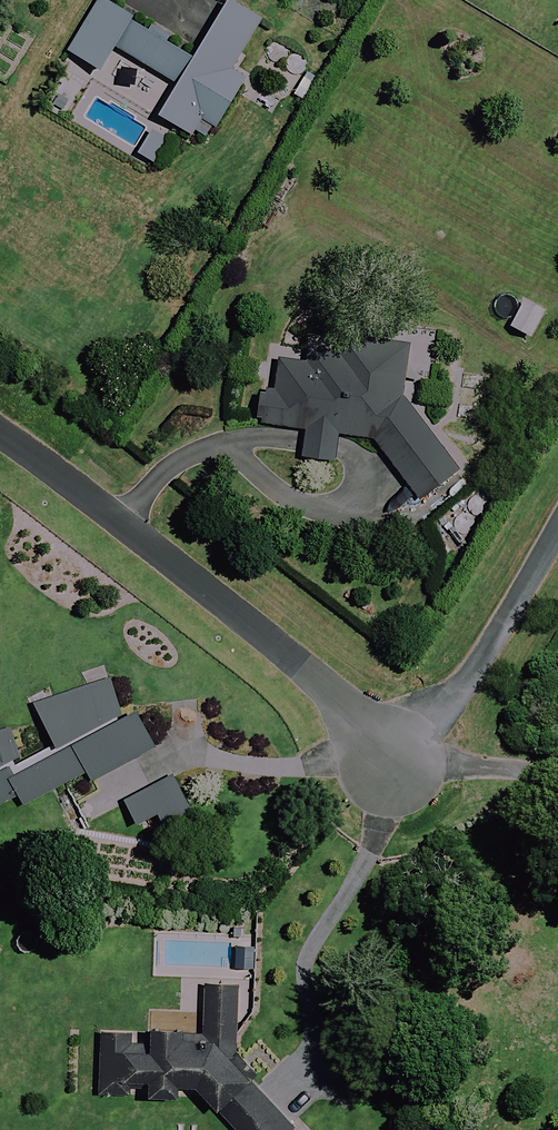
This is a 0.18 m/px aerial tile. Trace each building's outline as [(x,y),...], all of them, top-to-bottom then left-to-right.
[(133,16),(105,0),(102,0),(71,53),(101,71),(114,49),(182,88),(164,119),(210,145),(249,77),(234,68),(262,18),(230,1),(197,60),(129,22),(133,16)] [(322,88),(307,78),(295,96),(311,106),(322,88)] [(169,140),(154,133),(142,156),(157,164),(169,140)] [(548,312),(527,300),(511,326),(532,338),(548,312)] [(312,337),(308,364),(281,360),(277,386),(262,384),(259,424),(306,431),(302,457),(335,462),(339,436),(375,441),(421,501),(459,472),(403,395),(408,359),(363,352),(364,345),(312,337)] [(19,797),(24,806),(88,774),(92,781),(158,747),(140,711),(133,715),(111,673),(39,710),(56,744),(28,758),(12,726),(0,732),(0,807),(19,797)] [(194,815),(177,776),(126,800),(138,825),(159,815),(166,828),(194,815)] [(251,1080),(258,1073),(237,1051),(243,985),(209,982),(205,1036),(182,1034),(183,1029),(154,1027),(153,1032),(153,1035),(105,1031),(100,1097),(137,1100),(137,1097),(181,1100),(182,1088),(197,1089),(235,1129),(295,1129),(296,1129),(251,1080)]
